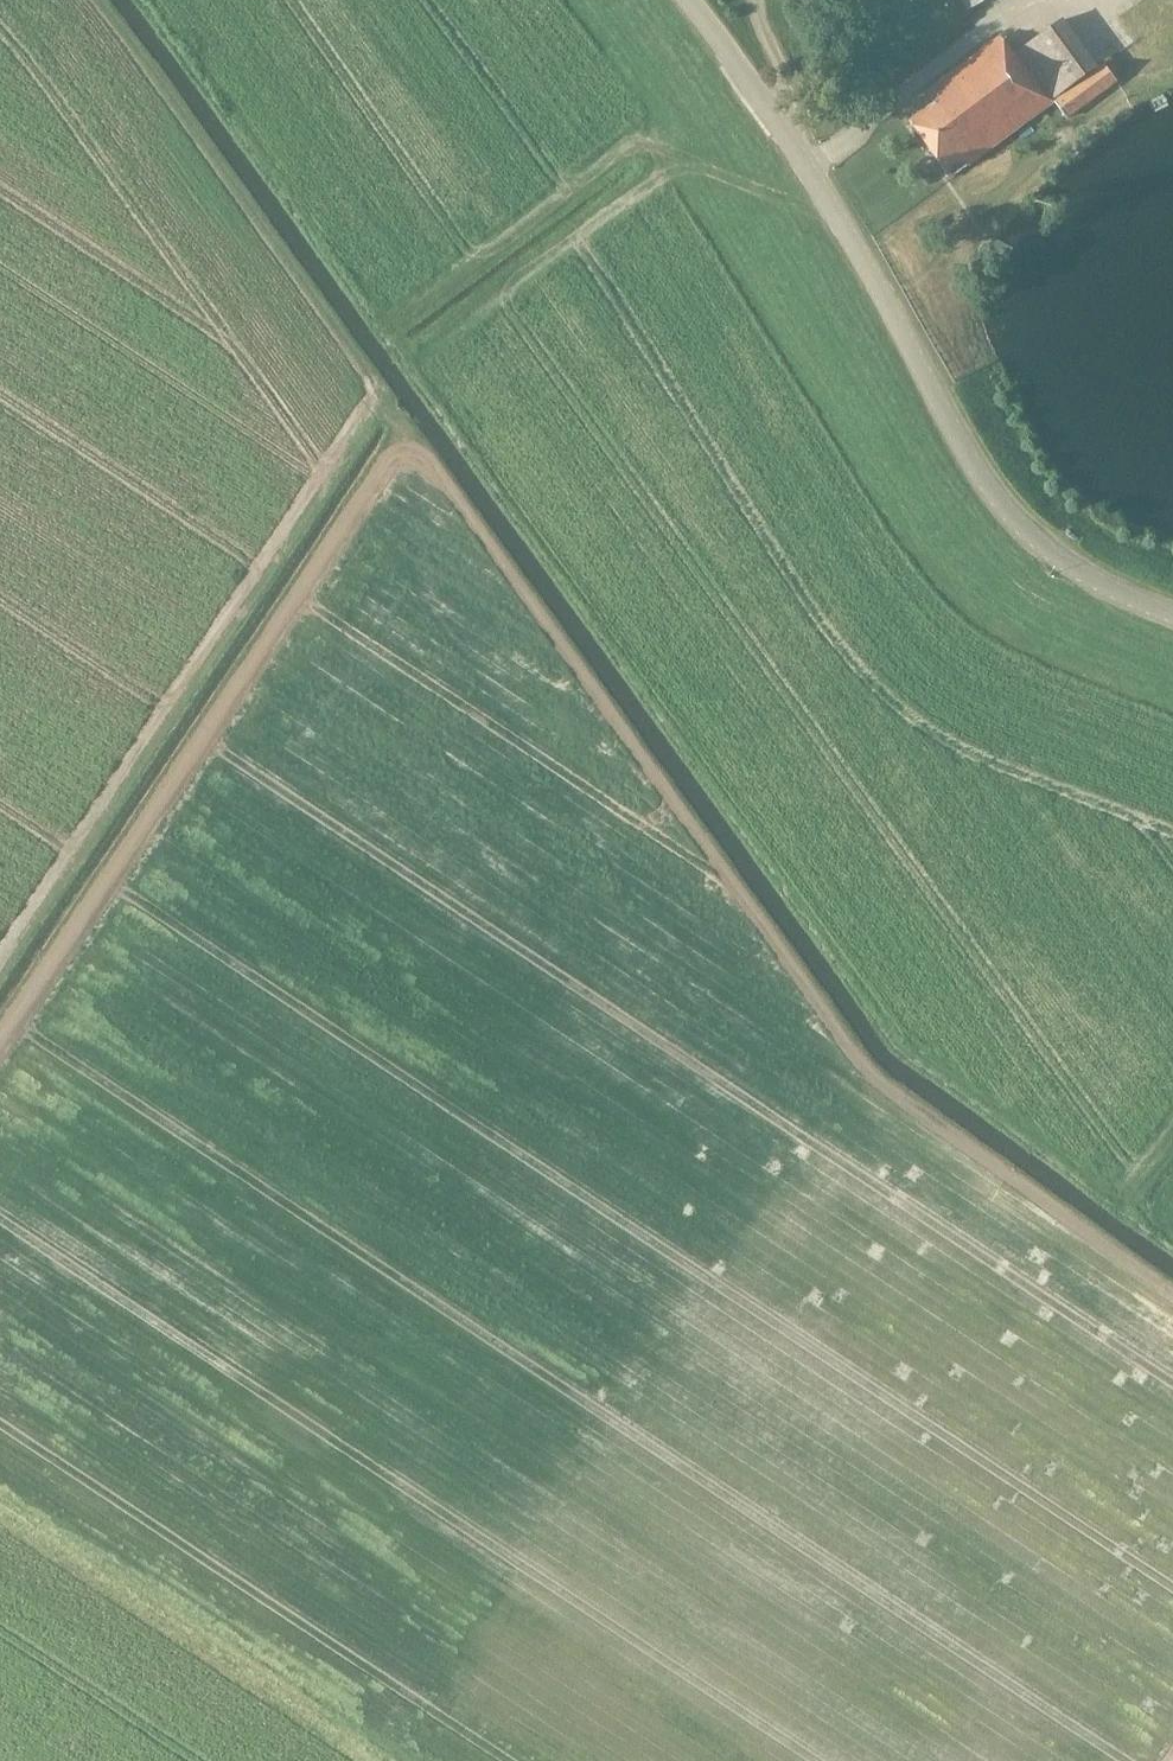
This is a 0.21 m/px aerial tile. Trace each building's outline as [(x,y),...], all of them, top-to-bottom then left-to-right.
[(966,11),(989,0),(960,0),(966,11)] [(924,93),(933,105),(908,123),(950,179),(1054,103),(1066,120),(1117,83),(1104,65),(1095,71),(1060,23),(1013,57),(999,38),(924,93)]
